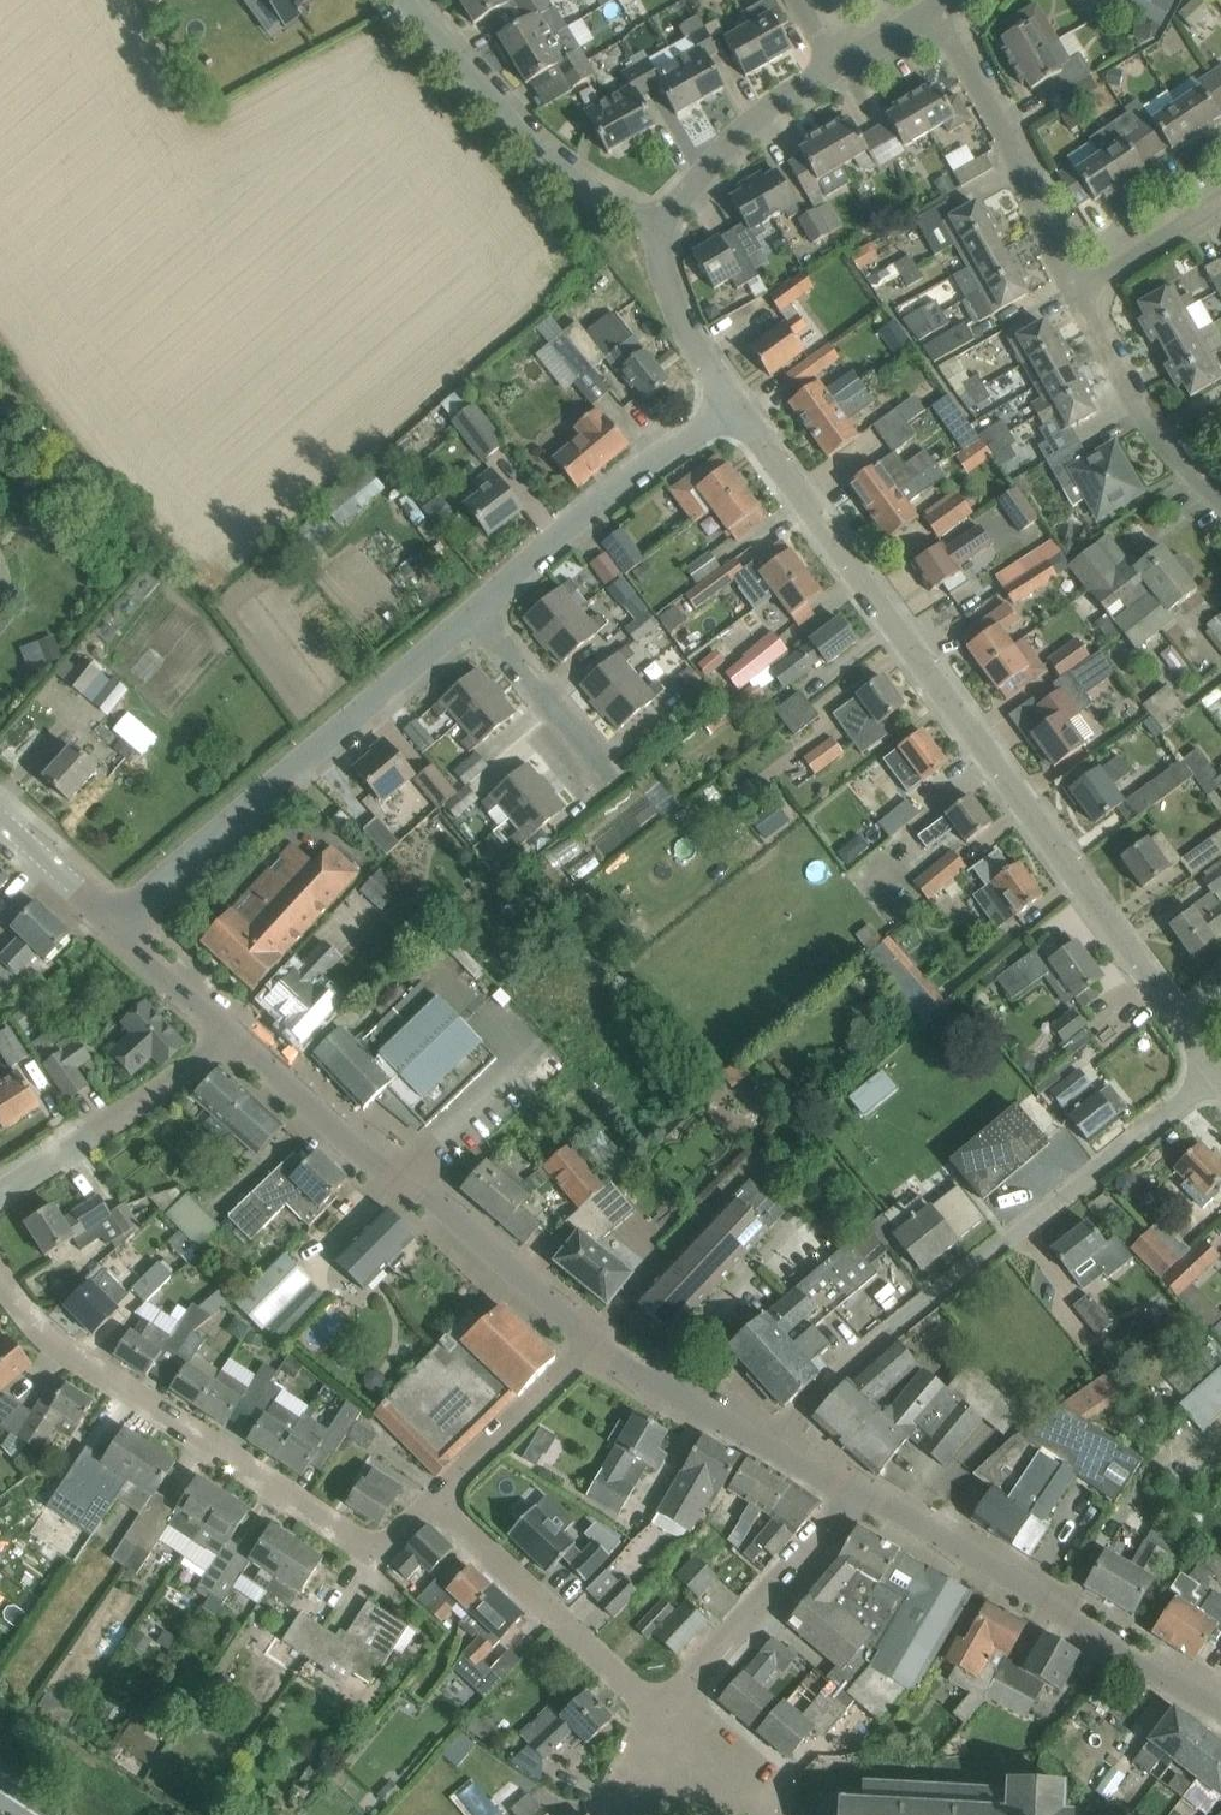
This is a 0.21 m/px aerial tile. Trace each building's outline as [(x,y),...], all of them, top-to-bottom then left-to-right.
[(285,27),(301,14),(299,11),(304,8),(301,5),(308,0),(265,0),(285,27)] [(461,2),(475,24),(514,0),(464,0),(461,2)] [(568,28),(555,7),(553,8),(548,0),(539,0),(521,11),(528,21),(499,38),(514,62),(546,42),(568,28)] [(539,0),(515,0),(521,11),(539,0)] [(774,0),(767,0),(741,14),(748,26),(747,27),(768,64),(792,50),(780,28),(788,24),(774,0)] [(1108,11),(1116,0),(1092,0),(1108,11)] [(1168,14),(1177,0),(1146,0),(1168,14)] [(1202,14),(1213,3),(1210,0),(1193,0),(1178,15),(1192,30),(1205,17),(1202,14)] [(1003,50),(1013,67),(1059,40),(1038,3),(1004,23),(1011,34),(1002,39),(1007,47),(1003,50)] [(647,20),(640,7),(629,13),(636,26),(647,20)] [(724,89),(707,58),(719,52),(712,39),(705,27),(704,28),(698,18),(686,25),(699,48),(677,61),(691,86),(701,102),(724,89)] [(719,19),(705,27),(712,39),(725,31),(719,19)] [(1151,41),(1152,23),(1134,23),(1134,41),(1151,41)] [(746,76),(768,64),(747,27),(725,39),(746,76)] [(580,49),(568,28),(546,42),(514,62),(527,84),(557,66),(563,77),(584,65),(587,62),(579,49),(580,49)] [(1059,92),(1077,82),(1091,74),(1080,56),(1085,53),(1072,32),(1059,40),(1013,67),(1023,84),(1027,81),(1032,90),(1037,87),(1045,101),(1049,99),(1059,93),(1059,92)] [(649,58),(635,66),(649,91),(661,85),(677,115),(701,102),(691,86),(677,61),(657,72),(649,58)] [(584,65),(563,77),(571,90),(595,75),(587,62),(584,65)] [(631,86),(608,99),(624,129),(631,141),(656,127),(639,97),(649,91),(635,66),(624,73),(631,86)] [(1212,74),(1220,88),(1220,68),(1212,74)] [(1121,87),(1123,69),(1113,69),(1107,73),(1107,80),(1111,86),(1121,87)] [(1212,74),(1199,83),(1202,89),(1177,105),(1189,124),(1199,138),(1216,127),(1213,123),(1220,117),(1218,113),(1220,111),(1220,88),(1212,74)] [(929,132),(946,122),(950,129),(971,117),(958,93),(945,100),(938,87),(929,92),(927,87),(909,97),(922,119),(929,132)] [(1059,93),(1049,99),(1057,114),(1060,112),(1068,107),(1059,93)] [(875,129),(894,161),(911,152),(907,145),(929,132),(922,119),(909,97),(893,107),(896,112),(887,117),(889,121),(875,129)] [(624,129),(608,99),(585,111),(609,153),(631,141),(624,129)] [(1199,138),(1189,124),(1177,105),(1154,121),(1150,115),(1136,125),(1135,125),(1143,136),(1155,155),(1169,146),(1172,150),(1180,144),(1183,149),(1199,138)] [(1079,126),(1068,107),(1060,112),(1071,131),(1079,126)] [(1101,156),(1113,175),(1122,189),(1139,178),(1136,173),(1144,168),(1142,164),(1155,155),(1143,136),(1135,125),(1136,125),(1129,114),(1090,139),(1101,156)] [(843,165),(855,158),(860,167),(870,170),(878,166),(880,169),(894,161),(875,129),(861,138),(851,121),(843,126),(840,121),(824,131),(841,161),(843,165)] [(843,165),(841,161),(824,131),(806,141),(809,146),(800,150),(803,155),(789,163),(808,195),(814,208),(822,220),(835,212),(826,196),(828,195),(852,181),(843,165)] [(954,170),(976,158),(968,143),(946,155),(954,170)] [(954,172),(962,187),(994,168),(986,154),(954,172)] [(1122,189),(1113,175),(1101,156),(1077,171),(1073,165),(1059,175),(1079,205),(1092,197),(1095,201),(1103,195),(1106,200),(1122,189)] [(762,172),(751,179),(774,218),(786,211),(791,219),(802,212),(777,171),(766,178),(762,172)] [(957,190),(948,174),(933,182),(942,199),(957,190)] [(763,224),(774,218),(751,179),(739,186),(743,191),(731,198),(745,222),(733,229),(748,256),(761,248),(755,239),(767,232),(763,224)] [(977,202),(941,222),(955,246),(985,228),(996,222),(989,211),(983,214),(977,202)] [(822,220),(814,208),(797,219),(812,242),(829,230),(822,220)] [(996,222),(985,228),(955,246),(967,268),(1002,248),(996,237),(1002,234),(996,222)] [(693,252),(699,263),(714,288),(731,278),(737,289),(760,276),(748,256),(733,229),(732,230),(744,250),(732,258),(720,237),(693,252)] [(849,256),(851,255),(860,250),(856,243),(845,249),(849,256)] [(869,255),(865,247),(860,250),(851,255),(860,271),(867,267),(869,255)] [(1002,248),(967,268),(980,291),(1021,267),(1015,256),(1009,260),(1002,248)] [(901,276),(917,267),(907,252),(905,251),(902,251),(894,257),(893,259),(892,261),(893,264),(901,276)] [(1220,259),(1205,268),(1218,291),(1220,289),(1220,260),(1220,259)] [(901,276),(907,287),(923,277),(917,267),(901,276)] [(1021,267),(980,291),(962,301),(975,325),(1028,294),(1022,283),(1028,279),(1021,267)] [(770,376),(780,369),(818,341),(799,316),(791,304),(803,296),(791,280),(770,295),(782,311),(790,323),(785,326),(784,324),(750,348),(770,376)] [(1139,320),(1146,332),(1186,309),(1196,304),(1190,293),(1179,299),(1172,286),(1139,305),(1145,317),(1139,320)] [(927,321),(942,311),(935,300),(920,310),(927,321)] [(632,390),(635,387),(646,401),(670,381),(616,313),(589,335),(578,322),(576,323),(570,315),(573,312),(565,304),(550,316),(564,333),(592,369),(607,358),(610,355),(621,369),(618,372),(632,390)] [(716,305),(705,311),(712,321),(722,315),(716,305)] [(1165,351),(1169,348),(1198,332),(1186,309),(1146,332),(1152,343),(1158,340),(1165,351)] [(949,322),(942,311),(927,321),(912,331),(919,340),(949,322)] [(913,345),(893,320),(878,332),(898,357),(913,345)] [(925,345),(934,362),(974,339),(964,322),(925,345)] [(995,380),(996,380),(1063,342),(1057,330),(1050,333),(1044,322),(1010,341),(1023,364),(995,380)] [(1165,365),(1171,377),(1211,354),(1198,332),(1169,348),(1165,351),(1171,362),(1165,365)] [(579,380),(592,369),(564,333),(550,345),(579,380)] [(1063,342),(996,380),(999,386),(1000,386),(1009,401),(1024,392),(1025,393),(1036,387),(1070,368),(1063,357),(1070,353),(1063,342)] [(853,372),(825,392),(814,377),(841,358),(830,344),(787,375),(801,395),(790,403),(810,431),(841,409),(865,391),(866,390),(853,372)] [(1195,394),(1220,380),(1220,371),(1211,354),(1171,377),(1178,388),(1184,385),(1191,397),(1195,394)] [(1030,404),(1037,416),(1089,387),(1082,375),(1076,378),(1070,368),(1036,387),(1042,397),(1030,404)] [(969,395),(984,386),(978,375),(963,384),(969,395)] [(991,398),(984,386),(969,395),(970,396),(961,401),(968,411),(991,398)] [(1089,387),(1037,416),(1044,428),(1056,422),(1062,433),(1096,414),(1089,402),(1095,398),(1089,387)] [(461,389),(441,405),(485,459),(504,444),(474,407),(461,389)] [(841,409),(810,431),(829,457),(857,437),(847,422),(875,402),(866,390),(865,391),(841,409)] [(962,448),(978,438),(953,394),(937,403),(962,448)] [(578,488),(595,474),(629,445),(598,408),(574,429),(580,437),(554,460),(578,488)] [(903,425),(907,423),(898,410),(874,427),(883,440),(903,425)] [(995,440),(1010,432),(1003,420),(988,429),(995,440)] [(917,437),(907,423),(903,425),(883,440),(893,453),(917,437)] [(1002,453),(1001,452),(1017,444),(1010,432),(995,440),(985,445),(993,455),(994,457),(1002,453)] [(849,485),(869,512),(894,494),(925,472),(937,466),(936,463),(947,455),(937,442),(904,466),(906,470),(890,481),(878,464),(849,485)] [(1080,442),(1047,461),(1073,507),(1088,499),(1098,517),(1142,492),(1115,444),(1090,459),(1080,442)] [(695,523),(715,508),(744,487),(720,456),(671,491),(687,512),(695,523)] [(404,485),(416,477),(409,466),(397,474),(404,485)] [(889,539),(899,532),(917,518),(907,504),(945,477),(937,466),(925,472),(894,494),(869,512),(889,539)] [(482,494),(467,505),(489,535),(522,510),(491,470),(474,483),(482,494)] [(333,508),(345,521),(379,489),(368,476),(333,508)] [(744,487),(715,508),(737,541),(766,519),(759,509),(759,508),(744,487)] [(1017,488),(1005,496),(999,501),(1021,532),(1039,519),(1017,488)] [(936,535),(970,510),(960,495),(926,520),(936,535)] [(452,517),(436,497),(423,508),(438,527),(452,517)] [(992,544),(979,524),(977,524),(979,527),(946,548),(942,544),(912,564),(931,592),(945,583),(947,587),(964,576),(958,567),(992,544)] [(626,574),(645,560),(623,529),(603,543),(626,574)] [(1114,622),(1136,649),(1163,628),(1134,591),(1145,582),(1134,568),(1139,564),(1133,557),(1128,561),(1108,534),(1071,564),(1107,609),(1120,599),(1129,610),(1114,622)] [(1063,552),(1066,556),(1076,549),(1069,538),(1058,545),(1063,552)] [(1034,552),(1042,564),(1046,561),(1047,562),(1062,553),(1053,540),(1034,552)] [(783,541),(743,570),(745,573),(766,601),(776,594),(806,572),(783,541)] [(1179,560),(1175,562),(1162,546),(1139,564),(1134,568),(1145,582),(1134,591),(1163,628),(1175,618),(1170,612),(1197,591),(1187,577),(1190,574),(1191,568),(1185,560),(1179,560)] [(688,566),(698,581),(719,566),(710,552),(688,566)] [(1066,556),(1063,552),(1062,553),(1047,562),(1057,577),(1073,567),(1066,556)] [(618,571),(614,565),(605,553),(591,563),(600,575),(604,581),(607,585),(621,575),(618,571)] [(656,573),(647,561),(633,571),(642,583),(656,573)] [(1032,594),(1057,577),(1047,562),(1046,561),(1042,564),(1021,577),(1032,594)] [(806,572),(776,594),(799,626),(814,614),(807,604),(822,594),(806,572)] [(721,589),(711,575),(683,594),(691,605),(693,608),(721,589)] [(524,618),(543,641),(581,608),(570,596),(579,589),(571,579),(562,587),(561,587),(524,618)] [(999,593),(973,608),(978,617),(1005,602),(999,593)] [(622,604),(634,619),(648,609),(636,594),(622,604)] [(1008,603),(991,616),(961,637),(968,646),(967,647),(983,669),(1000,655),(1024,638),(1023,638),(1012,646),(1003,633),(1020,620),(1008,603)] [(662,617),(671,629),(685,619),(675,607),(662,617)] [(581,608),(543,641),(562,663),(609,623),(601,614),(592,621),(581,608)] [(659,624),(648,610),(627,627),(638,641),(659,624)] [(754,610),(742,619),(752,631),(763,623),(754,610)] [(1213,621),(1207,625),(1220,643),(1220,614),(1213,621)] [(811,642),(772,671),(784,687),(823,658),(828,664),(858,641),(840,618),(810,641),(811,642)] [(758,672),(759,673),(768,666),(789,649),(774,631),(744,655),(747,658),(735,668),(746,681),(758,672)] [(38,642),(47,666),(63,660),(54,635),(38,642)] [(1007,699),(1035,678),(1046,670),(1024,638),(1000,655),(983,669),(998,690),(1000,689),(1007,699)] [(1063,677),(1070,672),(1091,656),(1077,638),(1049,659),(1063,677)] [(581,685),(600,707),(638,675),(628,662),(636,655),(627,645),(581,685)] [(702,661),(711,673),(725,662),(716,650),(702,661)] [(84,657),(77,667),(66,659),(56,673),(82,693),(100,670),(84,657)] [(701,679),(691,666),(682,674),(692,686),(701,679)] [(459,723),(497,691),(478,668),(441,700),(432,708),(440,718),(449,710),(459,723)] [(1036,709),(1047,724),(1032,736),(1055,767),(1084,745),(1083,743),(1093,735),(1078,715),(1094,704),(1070,672),(1063,677),(1053,684),(1059,692),(1036,709)] [(638,675),(600,707),(619,730),(666,690),(658,680),(649,687),(638,675)] [(114,677),(112,680),(93,702),(92,703),(107,715),(129,689),(114,677)] [(888,734),(880,723),(904,705),(883,677),(834,713),(862,754),(888,734)] [(765,695),(761,689),(758,691),(752,684),(703,722),(713,735),(765,695)] [(1143,705),(1152,716),(1151,716),(1163,732),(1188,712),(1168,685),(1143,705)] [(517,713),(497,691),(459,723),(471,736),(462,743),(470,753),(517,713)] [(775,711),(784,723),(809,704),(800,692),(775,711)] [(809,704),(784,723),(794,736),(819,717),(809,704)] [(424,753),(435,743),(417,720),(405,730),(424,753)] [(923,731),(913,738),(899,749),(909,761),(923,781),(947,763),(923,731)] [(135,750),(122,739),(114,748),(127,760),(135,750)] [(817,775),(844,755),(832,739),(805,759),(817,775)] [(355,769),(363,778),(383,801),(414,775),(386,742),(355,769)] [(44,778),(70,801),(98,770),(73,747),(44,778)] [(1182,761),(1192,774),(1209,762),(1199,748),(1182,761)] [(454,772),(466,785),(488,765),(476,752),(454,772)] [(1101,771),(1100,770),(1072,791),(1095,823),(1105,816),(1106,817),(1110,813),(1123,803),(1112,787),(1131,773),(1130,770),(1123,762),(1120,757),(1101,771)] [(1164,799),(1194,777),(1182,761),(1152,783),(1164,799)] [(499,805),(509,817),(547,785),(528,763),(481,803),(490,813),(499,805)] [(440,807),(455,794),(431,767),(416,780),(440,807)] [(511,838),(520,847),(566,808),(547,785),(509,817),(520,830),(511,838)] [(446,805),(456,817),(478,797),(467,786),(446,805)] [(956,827),(967,843),(992,825),(971,796),(946,814),(947,815),(917,837),(926,849),(956,827)] [(889,837),(919,814),(906,799),(877,823),(889,837)] [(777,803),(755,823),(769,839),(791,819),(777,803)] [(343,826),(350,819),(342,810),(335,817),(343,826)] [(384,854),(399,841),(379,818),(363,831),(384,854)] [(1180,859),(1181,860),(1192,876),(1220,855),(1220,829),(1180,859)] [(1170,869),(1181,860),(1180,859),(1161,832),(1149,840),(1122,859),(1143,888),(1170,869)] [(201,941),(255,991),(284,959),(281,957),(358,874),(331,848),(314,866),(292,845),(232,911),(230,910),(201,941)] [(851,847),(843,848),(838,853),(848,865),(853,861),(856,853),(854,850),(851,847)] [(506,880),(526,863),(514,849),(495,866),(506,880)] [(928,899),(967,867),(953,850),(915,883),(928,899)] [(1002,850),(972,864),(981,882),(1011,868),(1002,850)] [(569,886),(553,868),(541,855),(526,868),(553,900),(569,886)] [(1019,862),(990,884),(999,896),(1001,895),(1016,916),(1044,896),(1019,862)] [(1207,878),(1202,881),(1211,894),(1212,895),(1213,895),(1214,894),(1220,889),(1220,867),(1207,878)] [(360,890),(381,911),(402,889),(381,868),(360,890)] [(10,879),(0,871),(0,891),(10,879)] [(537,899),(525,885),(514,894),(525,908),(537,899)] [(1202,950),(1215,940),(1212,935),(1220,928),(1220,907),(1212,895),(1211,894),(1192,908),(1193,910),(1170,927),(1192,957),(1202,950)] [(39,903),(14,929),(21,936),(1,957),(18,974),(40,952),(47,958),(71,934),(69,932),(58,922),(58,921),(52,915),(51,915),(40,904),(39,903)] [(882,941),(868,924),(854,936),(869,953),(882,941)] [(986,986),(997,979),(1012,999),(1043,976),(1054,968),(1083,1008),(1099,996),(1092,987),(1104,978),(1077,942),(1065,952),(1053,936),(1010,969),(1003,960),(979,978),(986,986)] [(640,939),(630,947),(634,952),(644,945),(640,939)] [(303,1042),(316,1028),(338,1004),(322,988),(318,992),(314,989),(342,958),(323,940),(268,1001),(290,1021),(285,1026),(303,1042)] [(892,986),(912,1008),(924,1022),(946,1002),(934,988),(915,967),(892,986)] [(497,1058),(482,1043),(440,1000),(423,982),(380,1024),(358,1045),(342,1029),(313,1056),(364,1110),(382,1093),(384,1096),(394,1098),(396,1095),(426,1126),(448,1106),(473,1082),(497,1058)] [(133,1035),(112,1054),(132,1075),(153,1057),(162,1067),(186,1045),(146,1002),(123,1024),(133,1035)] [(1053,1027),(1065,1041),(1084,1025),(1072,1011),(1053,1027)] [(28,1056),(10,1028),(0,1035),(0,1050),(11,1067),(28,1056)] [(54,1043),(46,1033),(34,1041),(42,1052),(54,1043)] [(64,1052),(46,1065),(70,1099),(88,1086),(75,1068),(90,1058),(79,1042),(64,1052)] [(752,1073),(742,1059),(722,1073),(732,1087),(752,1073)] [(234,1082),(230,1078),(220,1068),(194,1097),(258,1156),(284,1126),(238,1085),(239,1085),(235,1081),(234,1082)] [(1034,1086),(1041,1094),(1061,1078),(1055,1070),(1034,1086)] [(1080,1070),(1051,1092),(1068,1113),(1067,1114),(1089,1143),(1119,1120),(1096,1091),(1090,1084),(1090,1083),(1080,1070)] [(4,1129),(40,1106),(18,1072),(0,1083),(0,1082),(0,1123),(4,1129)] [(1035,1089),(949,1162),(981,1197),(982,1196),(981,1195),(1005,1175),(1006,1176),(1008,1175),(1007,1174),(1018,1164),(1019,1165),(1020,1164),(1020,1163),(1031,1153),(1032,1154),(1034,1152),(1033,1152),(1045,1142),(1045,1143),(1047,1142),(1046,1140),(1065,1124),(1035,1089)] [(1192,1151),(1176,1166),(1205,1196),(1220,1180),(1220,1164),(1200,1142),(1192,1151)] [(503,1225),(525,1244),(541,1226),(519,1207),(529,1196),(552,1178),(580,1210),(606,1188),(569,1145),(544,1167),(524,1182),(493,1156),(487,1164),(486,1163),(462,1191),(463,1192),(464,1192),(502,1224),(502,1225),(503,1226),(503,1225)] [(334,1194),(348,1180),(318,1151),(306,1164),(295,1153),(230,1218),(252,1239),(288,1204),(310,1226),(338,1198),(334,1194)] [(670,1335),(679,1326),(769,1230),(768,1229),(785,1211),(750,1179),(635,1302),(670,1335)] [(565,1223),(578,1234),(555,1262),(607,1305),(631,1275),(595,1245),(636,1211),(613,1182),(606,1188),(580,1210),(565,1223)] [(885,1245),(895,1237),(922,1271),(958,1242),(956,1240),(984,1219),(985,1218),(958,1185),(930,1207),(920,1195),(905,1207),(901,1201),(885,1214),(884,1213),(869,1225),(883,1243),(885,1245)] [(151,1197),(167,1213),(197,1245),(215,1228),(185,1196),(175,1188),(151,1197)] [(55,1205),(26,1224),(46,1256),(111,1214),(99,1196),(73,1212),(74,1214),(64,1220),(55,1205)] [(125,1204),(114,1211),(128,1230),(138,1222),(125,1204)] [(336,1260),(361,1285),(365,1289),(388,1267),(394,1272),(409,1257),(402,1251),(416,1237),(387,1208),(336,1260)] [(1052,1249),(1059,1259),(1071,1273),(1091,1257),(1108,1279),(1123,1267),(1105,1245),(1105,1244),(1087,1221),(1052,1249)] [(785,1407),(790,1403),(819,1376),(809,1366),(831,1346),(814,1327),(878,1274),(865,1258),(883,1243),(869,1225),(831,1258),(764,1316),(762,1314),(761,1316),(762,1317),(729,1345),(750,1368),(750,1369),(751,1370),(785,1407)] [(1162,1277),(1179,1260),(1150,1230),(1133,1247),(1162,1277)] [(198,1248),(186,1235),(174,1247),(188,1262),(195,1255),(193,1253),(198,1248)] [(1166,1279),(1179,1294),(1191,1283),(1220,1256),(1206,1241),(1166,1279)] [(239,1303),(263,1327),(265,1329),(313,1283),(286,1256),(239,1303)] [(146,1300),(172,1275),(159,1262),(133,1287),(146,1300)] [(94,1334),(118,1311),(115,1308),(129,1295),(105,1270),(91,1283),(90,1282),(66,1306),(94,1334)] [(1098,1336),(1113,1324),(1089,1295),(1074,1306),(1098,1336)] [(135,1314),(144,1321),(135,1335),(130,1332),(114,1355),(147,1376),(166,1346),(179,1354),(193,1332),(195,1329),(213,1317),(193,1304),(171,1337),(144,1320),(136,1313),(135,1314)] [(556,1358),(516,1320),(501,1306),(483,1322),(470,1311),(374,1415),(437,1477),(451,1463),(445,1456),(511,1391),(517,1397),(518,1396),(519,1397),(556,1358)] [(32,1365),(8,1336),(6,1338),(0,1331),(0,1392),(32,1365)] [(258,1345),(259,1332),(249,1331),(248,1344),(258,1345)] [(194,1333),(193,1332),(179,1354),(191,1362),(188,1366),(172,1391),(198,1408),(215,1384),(222,1372),(196,1355),(205,1340),(194,1333)] [(943,1466),(959,1447),(1002,1395),(967,1366),(948,1389),(924,1369),(884,1416),(874,1408),(920,1365),(897,1339),(849,1382),(848,1381),(813,1419),(814,1420),(815,1419),(876,1475),(877,1476),(909,1437),(943,1466)] [(288,1356),(279,1370),(294,1379),(302,1366),(288,1356)] [(215,1384),(198,1408),(225,1425),(244,1396),(256,1404),(270,1383),(277,1372),(264,1364),(247,1389),(222,1372),(215,1384)] [(1178,1405),(1203,1432),(1220,1416),(1220,1366),(1178,1405)] [(994,1488),(973,1519),(1011,1545),(1012,1545),(1029,1556),(1051,1524),(1045,1520),(1075,1474),(1116,1502),(1144,1460),(1085,1421),(1127,1392),(1113,1371),(1062,1406),(1018,1436),(974,1475),(994,1488)] [(79,1426),(85,1416),(86,1417),(89,1413),(88,1412),(94,1402),(56,1378),(34,1412),(6,1395),(0,1400),(0,1427),(40,1452),(63,1416),(79,1426)] [(276,1458),(301,1420),(275,1403),(283,1391),(270,1383),(256,1404),(268,1412),(249,1441),(276,1458)] [(305,1414),(301,1420),(276,1458),(302,1476),(321,1447),(333,1455),(362,1410),(348,1401),(329,1430),(305,1414)] [(611,1440),(617,1444),(587,1496),(620,1516),(636,1487),(623,1480),(634,1459),(658,1470),(667,1455),(658,1449),(668,1432),(636,1413),(627,1427),(621,1423),(611,1440)] [(369,1449),(378,1435),(357,1423),(349,1436),(369,1449)] [(120,1494),(145,1456),(151,1446),(126,1429),(95,1477),(120,1494)] [(721,1491),(737,1463),(741,1457),(703,1435),(682,1472),(652,1523),(683,1541),(690,1530),(692,1531),(708,1503),(713,1506),(721,1491)] [(120,1494),(144,1510),(176,1462),(151,1446),(145,1456),(120,1494)] [(537,1466),(544,1453),(531,1446),(524,1458),(537,1466)] [(759,1486),(763,1479),(770,1469),(767,1467),(767,1468),(752,1458),(749,1456),(728,1490),(751,1504),(761,1488),(759,1486)] [(771,1517),(787,1495),(794,1484),(792,1482),(792,1483),(776,1473),(770,1469),(763,1479),(759,1486),(761,1488),(751,1504),(740,1521),(750,1527),(761,1510),(771,1517)] [(367,1484),(363,1481),(348,1505),(380,1525),(395,1501),(395,1500),(403,1488),(375,1471),(367,1484)] [(169,1524),(194,1541),(225,1494),(200,1477),(169,1524)] [(794,1484),(787,1495),(771,1517),(775,1519),(757,1542),(775,1558),(822,1504),(794,1484)] [(209,1600),(212,1595),(228,1569),(216,1561),(249,1510),(225,1494),(194,1541),(184,1556),(208,1573),(195,1591),(209,1600)] [(509,1535),(549,1573),(563,1558),(572,1567),(571,1568),(584,1582),(610,1557),(597,1543),(584,1555),(575,1546),(574,1545),(536,1509),(535,1508),(509,1535)] [(111,1558),(124,1567),(131,1556),(154,1521),(141,1512),(111,1558)] [(138,1563),(145,1552),(150,1555),(167,1529),(154,1521),(131,1556),(124,1567),(125,1567),(131,1558),(138,1563)] [(595,1541),(610,1555),(622,1542),(595,1523),(584,1535),(593,1543),(595,1541)] [(1132,1566),(1106,1551),(1086,1588),(1133,1615),(1154,1578),(1153,1578),(1177,1536),(1156,1524),(1132,1566)] [(430,1573),(454,1548),(442,1537),(442,1534),(437,1529),(434,1530),(429,1525),(406,1550),(392,1565),(413,1584),(426,1570),(430,1573)] [(242,1574),(241,1575),(266,1592),(266,1590),(267,1591),(298,1542),(273,1526),(250,1561),(262,1569),(254,1582),(242,1574)] [(971,1592),(960,1585),(930,1567),(926,1573),(896,1556),(899,1551),(900,1552),(901,1551),(858,1526),(838,1560),(839,1561),(786,1623),(837,1666),(828,1677),(835,1684),(855,1701),(883,1724),(911,1690),(912,1691),(971,1592)] [(298,1542),(267,1591),(289,1605),(298,1592),(300,1593),(323,1558),(298,1542)] [(705,1578),(706,1577),(731,1600),(755,1574),(729,1551),(720,1562),(706,1550),(692,1566),(705,1578)] [(1207,1585),(1214,1575),(1220,1581),(1220,1558),(1215,1553),(1204,1565),(1200,1562),(1191,1573),(1207,1585)] [(418,1600),(441,1622),(452,1610),(463,1620),(493,1588),(489,1585),(492,1581),(485,1575),(482,1578),(470,1567),(448,1590),(437,1580),(418,1600)] [(240,1577),(228,1569),(212,1595),(224,1602),(234,1587),(240,1577)] [(1152,1632),(1194,1660),(1217,1626),(1220,1629),(1220,1595),(1201,1582),(1200,1585),(1182,1573),(1171,1589),(1180,1595),(1177,1598),(1176,1597),(1152,1632)] [(731,1600),(706,1577),(697,1587),(684,1575),(669,1591),(675,1596),(676,1595),(707,1623),(706,1624),(708,1626),(731,1600)] [(615,1618),(618,1614),(640,1592),(625,1577),(600,1603),(615,1618)] [(481,1637),(465,1655),(477,1665),(523,1617),(504,1598),(507,1595),(499,1588),(496,1591),(493,1588),(463,1620),(459,1625),(460,1625),(474,1637),(477,1634),(481,1637)] [(706,1624),(707,1623),(676,1595),(675,1596),(659,1615),(689,1642),(706,1624)] [(325,1628),(307,1656),(326,1669),(332,1660),(352,1673),(370,1685),(408,1626),(369,1600),(343,1640),(325,1628)] [(989,1602),(983,1613),(981,1617),(978,1616),(970,1632),(976,1635),(970,1644),(956,1636),(943,1658),(957,1666),(949,1680),(971,1692),(953,1712),(965,1723),(984,1703),(989,1706),(1013,1663),(1006,1659),(1026,1624),(989,1602)] [(301,1612),(283,1641),(307,1656),(325,1628),(301,1612)] [(640,1635),(671,1663),(689,1642),(659,1615),(640,1635)] [(113,1652),(129,1626),(113,1616),(97,1643),(113,1652)] [(128,1646),(143,1656),(154,1639),(139,1630),(128,1646)] [(1041,1631),(1035,1642),(1020,1667),(1013,1663),(989,1706),(998,1711),(1010,1688),(1036,1702),(1046,1685),(1059,1692),(1081,1654),(1079,1653),(1064,1645),(1064,1643),(1063,1643),(1062,1644),(1047,1635),(1047,1634),(1045,1633),(1045,1634),(1041,1631)] [(743,1675),(720,1701),(750,1726),(772,1699),(759,1688),(778,1666),(784,1670),(796,1656),(774,1638),(761,1653),(762,1653),(743,1675)] [(207,1688),(222,1699),(233,1684),(218,1673),(207,1688)] [(784,1703),(759,1733),(789,1757),(817,1724),(828,1733),(855,1701),(835,1684),(827,1693),(824,1690),(800,1717),(784,1703)] [(587,1744),(614,1719),(587,1691),(561,1716),(551,1706),(520,1735),(543,1759),(574,1730),(587,1744)] [(1175,1708),(1149,1742),(1173,1760),(1199,1726),(1175,1708)] [(480,1713),(468,1730),(494,1748),(505,1731),(480,1713)] [(133,1755),(147,1735),(153,1725),(137,1714),(117,1745),(133,1755)] [(85,1736),(91,1728),(78,1720),(73,1728),(85,1736)] [(1199,1726),(1173,1760),(1197,1778),(1220,1747),(1220,1743),(1199,1726)] [(457,1764),(474,1742),(461,1732),(444,1754),(457,1764)] [(1197,1778),(1220,1796),(1220,1795),(1220,1747),(1197,1778)] [(1149,1772),(1158,1760),(1144,1749),(1134,1761),(1149,1772)] [(309,1766),(300,1780),(317,1790),(326,1775),(309,1766)] [(1109,1800),(1124,1776),(1112,1768),(1097,1793),(1109,1800)] [(1177,1773),(1167,1787),(1182,1798),(1192,1785),(1177,1773)] [(383,1798),(391,1805),(404,1791),(391,1780),(378,1794),(383,1798)] [(1073,1814),(1064,1813),(1065,1789),(1008,1786),(1007,1795),(866,1788),(865,1802),(846,1801),(846,1800),(844,1799),(843,1801),(841,1801),(840,1814),(1072,1814),(1073,1814)] [(516,1814),(549,1814),(529,1792),(510,1809),(516,1814)]
